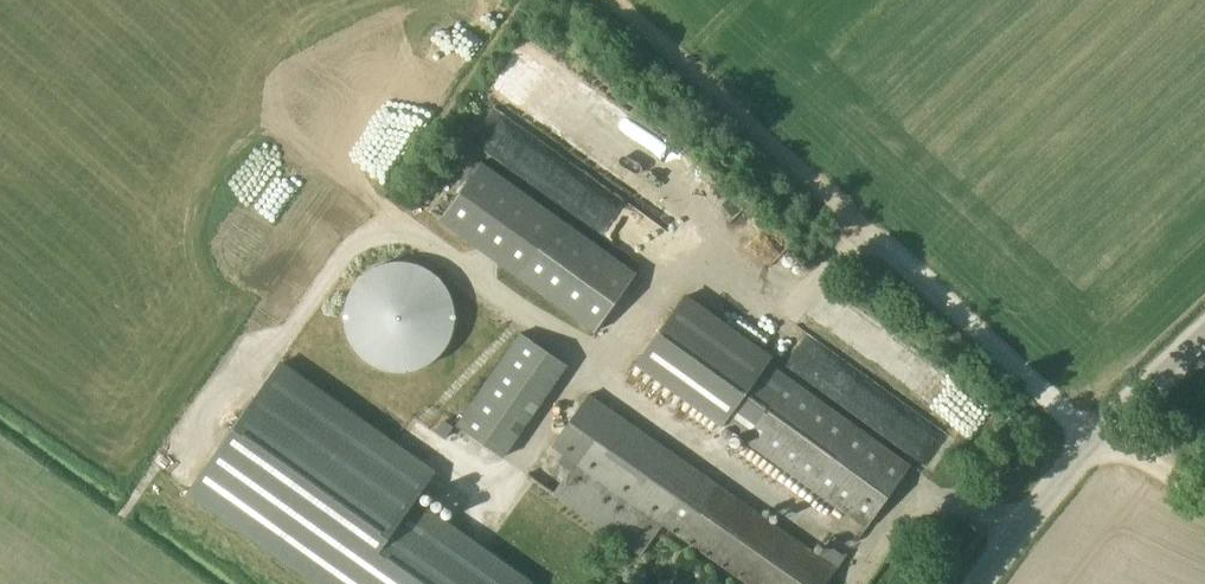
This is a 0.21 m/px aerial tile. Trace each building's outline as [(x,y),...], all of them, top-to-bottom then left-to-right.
[(711,200),(520,66),(500,94),(691,228),(711,200)] [(485,159),(443,217),(519,274),(597,330),(639,272),(561,215),(485,159)] [(450,362),(439,261),(345,272),(356,372),(450,362)] [(768,364),(681,301),(637,362),(724,425),(867,527),(911,466),(768,364)] [(458,423),(505,455),(570,363),(523,330),(458,423)] [(426,501),(447,472),(288,361),(190,501),(308,583),(538,583),(426,501)] [(568,473),(555,491),(643,554),(665,523),(750,583),(826,583),(844,559),(826,546),(819,556),(614,409),(592,393),(552,450),(565,459),(559,467),(568,473)] [(1006,421),(1019,430),(1027,420),(1013,411),(1006,421)]
